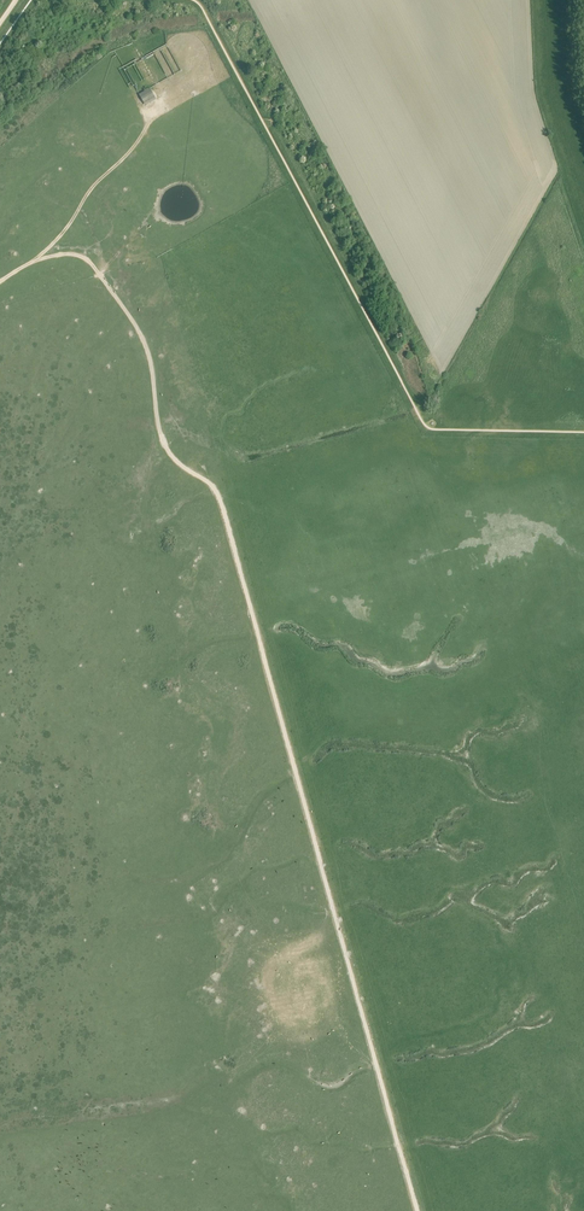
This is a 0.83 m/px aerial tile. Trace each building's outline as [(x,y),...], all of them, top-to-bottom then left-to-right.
[(132,39),(117,48),(124,59),(139,50),(132,39)] [(139,94),(139,95),(145,106),(156,100),(150,89),(149,88),(145,91),(139,94)]
